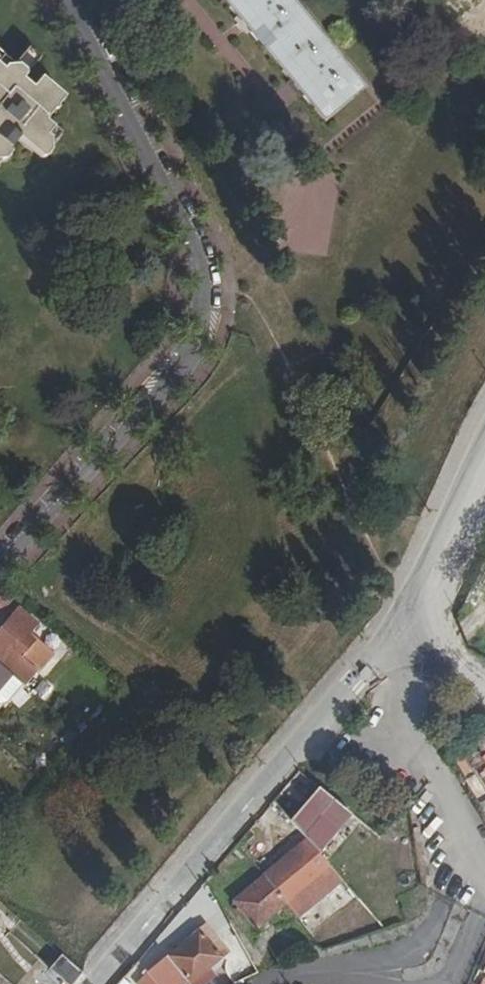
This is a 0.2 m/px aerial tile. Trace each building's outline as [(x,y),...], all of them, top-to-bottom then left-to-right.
[(324,123),(362,93),(340,65),(342,62),(332,50),(329,52),(287,1),(289,0),(223,0),(324,123)] [(3,158),(6,158),(13,150),(13,147),(24,133),(46,153),(53,154),(57,148),(55,143),(66,130),(50,116),(70,92),(47,73),(39,83),(29,75),(47,53),(35,44),(23,58),(15,60),(0,47),(0,162),(3,158)] [(4,664),(3,666),(14,675),(27,685),(40,670),(23,655),(17,649),(27,637),(37,624),(21,611),(0,635),(0,660),(4,664)] [(34,642),(27,637),(17,649),(23,655),(34,642)] [(14,675),(3,666),(0,663),(0,690),(14,675)] [(325,826),(309,839),(332,866),(348,851),(325,826)] [(332,866),(309,839),(268,874),(291,902),(305,891),(312,899),(324,887),(317,880),(332,866)] [(238,900),(262,928),(291,902),(268,874),(238,900)] [(204,930),(155,973),(165,983),(187,983),(192,980),(196,983),(197,983),(227,957),(216,944),(223,938),(211,925),(205,930),(204,930)] [(51,969),(69,983),(74,983),(82,974),(62,957),(51,969)]
